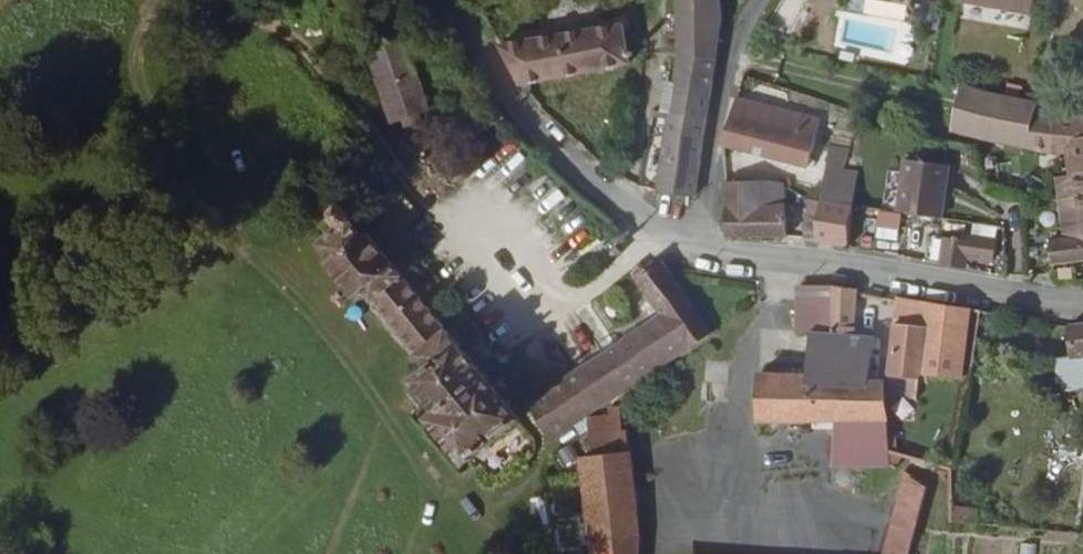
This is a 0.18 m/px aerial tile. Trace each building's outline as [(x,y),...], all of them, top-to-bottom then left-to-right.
[(398,0),(357,0),(355,1),(391,119),(430,105),(398,0)] [(679,32),(680,50),(675,86),(657,187),(696,194),(711,94),(723,13),(721,0),(678,0),(679,32)] [(1037,0),(972,0),(1035,11),(1037,0)] [(894,51),(896,27),(842,21),(839,45),(894,51)] [(541,36),(503,44),(521,82),(603,67),(629,63),(620,23),(578,30),(576,28),(570,29),(568,31),(552,35),(551,33),(541,35),(541,36)] [(1042,101),(964,84),(948,125),(1055,151),(1066,150),(1069,174),(1082,173),(1082,130),(1082,112),(1040,113),(1042,101)] [(805,114),(737,94),(736,102),(738,103),(734,115),(731,116),(724,143),(791,162),(805,114)] [(899,212),(942,218),(949,167),(907,160),(899,212)] [(788,237),(777,183),(751,180),(750,165),(726,167),(728,233),(788,237)] [(1069,174),(1076,238),(1045,242),(1048,264),(1082,262),(1082,173),(1069,174)] [(462,459),(507,424),(516,417),(410,283),(367,228),(361,232),(349,218),(354,213),(343,198),(330,208),(339,221),(317,237),(331,255),(325,259),(349,288),(359,280),(422,362),(408,374),(434,409),(426,414),(462,459)] [(848,246),(855,205),(825,201),(817,242),(848,246)] [(873,240),(898,241),(900,213),(874,212),(873,240)] [(946,232),(941,259),(943,260),(963,264),(966,251),(994,258),(998,238),(970,232),(969,237),(946,232)] [(708,331),(662,260),(643,269),(637,266),(630,273),(660,313),(536,393),(527,400),(534,410),(551,435),(583,415),(662,363),(708,331)] [(831,334),(832,289),(800,284),(799,330),(814,332),(831,334)] [(854,336),(857,290),(832,289),(831,334),(854,336)] [(925,332),(930,300),(897,296),(895,326),(925,332)] [(1067,327),(1068,341),(1056,342),(1056,361),(1082,359),(1082,325),(1067,327)] [(916,421),(920,376),(925,332),(895,326),(889,378),(892,408),(893,418),(916,421)] [(874,337),(854,336),(831,334),(814,332),(809,374),(813,376),(807,420),(832,422),(841,376),(873,379),(874,337)] [(753,419),(807,420),(813,376),(809,374),(800,374),(799,369),(780,368),(780,374),(756,372),(753,419)] [(883,381),(873,379),(841,376),(832,422),(830,463),(894,465),(900,472),(920,490),(926,461),(888,451),(883,381)] [(583,415),(593,456),(626,450),(616,407),(605,407),(605,414),(583,415)] [(611,553),(656,553),(656,529),(633,449),(626,450),(593,456),(582,463),(596,519),(606,546),(611,553)] [(920,490),(900,472),(899,480),(883,553),(905,553),(920,490)] [(950,524),(978,524),(978,508),(950,507),(950,524)] [(979,539),(961,537),(959,553),(977,553),(979,539)]
